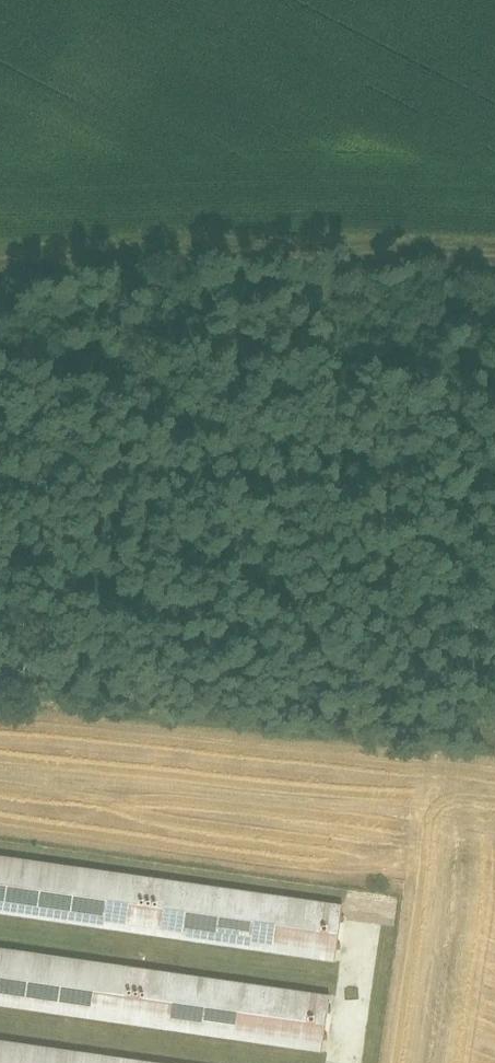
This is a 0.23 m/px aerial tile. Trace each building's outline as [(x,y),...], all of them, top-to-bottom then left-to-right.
[(0,856),(0,921),(335,971),(344,907),(0,856)] [(397,924),(398,895),(379,894),(378,923),(397,924)] [(324,1061),(333,1000),(0,950),(0,1013),(324,1061)] [(0,1043),(0,1062),(138,1062),(0,1043)]
